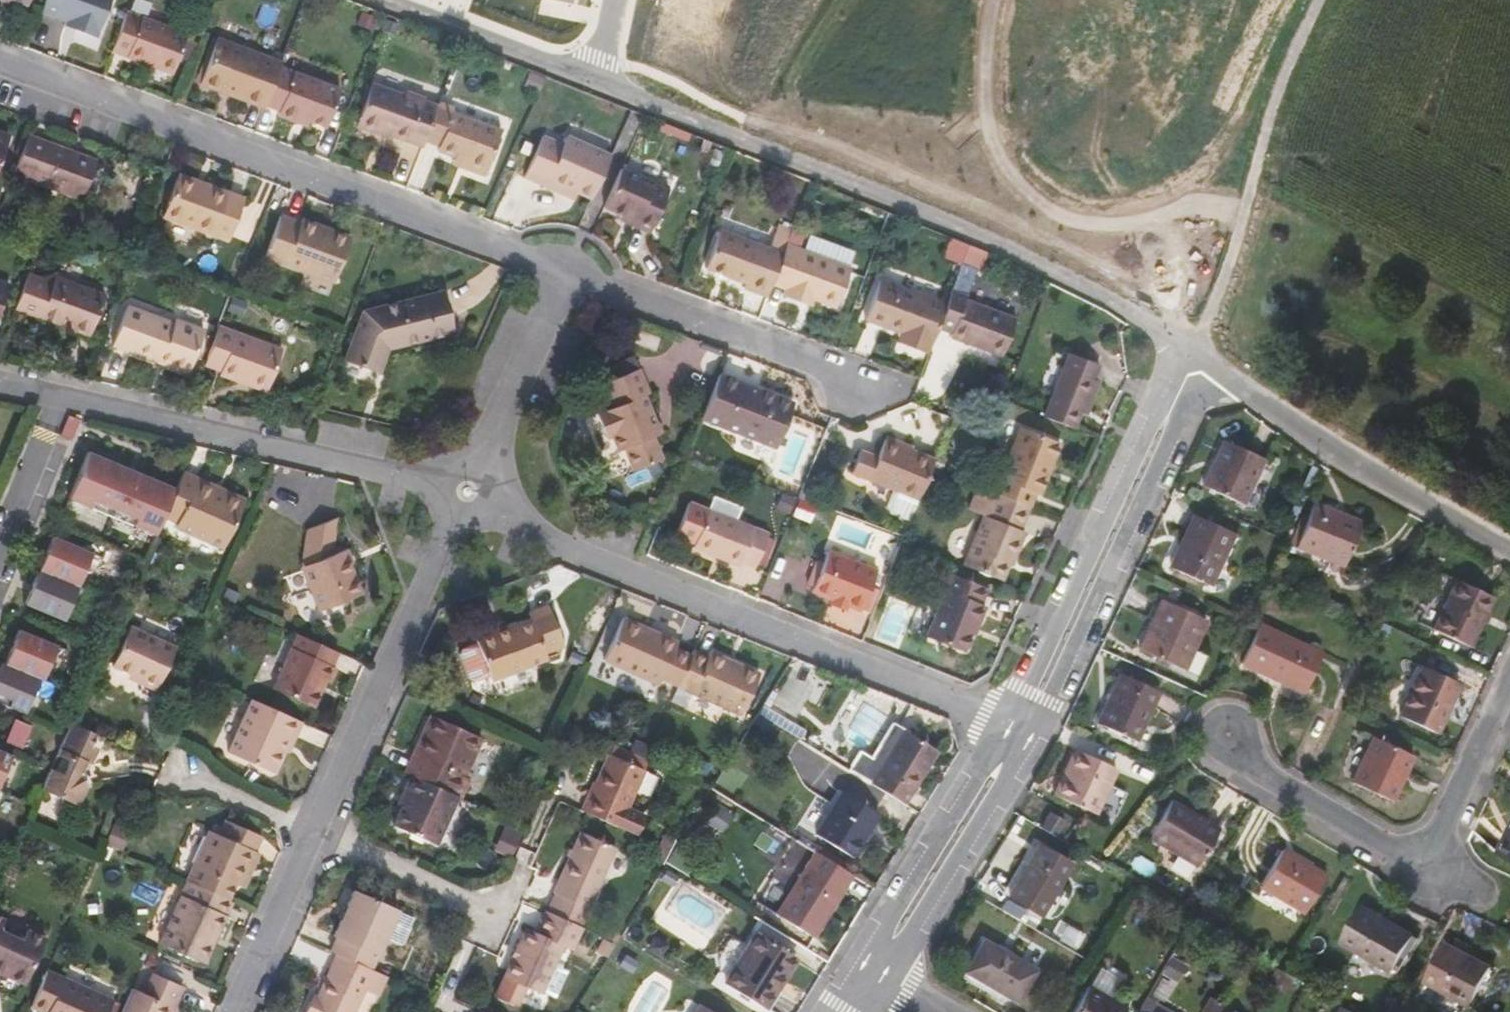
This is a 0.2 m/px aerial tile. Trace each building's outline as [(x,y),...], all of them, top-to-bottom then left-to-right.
[(41,11),(66,21),(65,26),(96,37),(109,0),(45,0),(41,11)] [(187,34),(126,11),(112,51),(173,73),(178,58),(185,38),(187,34)] [(198,42),(185,38),(178,58),(192,62),(198,42)] [(216,38),(200,83),(265,107),(265,105),(280,66),(281,62),(216,38)] [(280,66),(265,105),(279,110),(277,114),(297,122),(299,117),(309,121),(326,127),(341,88),(280,66)] [(372,83),(356,125),(379,134),(381,131),(392,135),(423,146),(425,140),(438,105),(424,100),(425,97),(406,90),(404,95),(372,83)] [(454,107),(439,102),(438,105),(425,140),(438,144),(436,149),(455,156),(466,160),(463,167),(485,175),(501,130),(453,112),(454,107)] [(9,137),(0,134),(0,162),(9,137)] [(28,134),(13,174),(82,199),(96,159),(28,134)] [(542,135),(523,176),(545,185),(567,195),(570,188),(577,192),(591,198),(611,155),(566,135),(562,144),(542,135)] [(466,160),(455,156),(452,163),(463,167),(466,160)] [(622,167),(604,206),(622,214),(637,221),(634,226),(650,234),(670,188),(622,167)] [(178,173),(176,177),(208,189),(210,185),(178,173)] [(176,177),(162,216),(228,241),(244,197),(210,185),(208,189),(176,177)] [(570,188),(567,195),(574,198),(577,192),(570,188)] [(622,214),(619,219),(634,226),(637,221),(622,214)] [(302,219),(300,222),(280,215),(265,256),(334,281),(350,237),(302,219)] [(743,288),(767,297),(772,283),(786,243),(792,229),(778,224),(769,246),(719,228),(704,268),(744,283),(743,288)] [(849,266),(855,251),(809,234),(804,250),(849,266)] [(969,244),(952,238),(945,257),(962,263),(969,244)] [(804,304),(807,296),(815,299),(836,307),(851,267),(849,266),(804,250),(786,243),(772,283),(784,288),(781,295),(804,304)] [(969,244),(962,263),(977,269),(979,270),(987,251),(969,244)] [(947,303),(938,328),(951,334),(950,337),(1002,357),(1016,317),(966,298),(967,293),(977,269),(962,263),(953,288),(947,303)] [(90,336),(105,294),(54,276),(52,283),(28,275),(15,309),(90,336)] [(938,328),(947,303),(879,278),(864,320),(899,333),(915,339),(911,348),(928,354),(938,328)] [(10,284),(0,281),(0,311),(10,284)] [(362,310),(343,360),(379,373),(388,349),(454,333),(444,289),(362,310)] [(247,302),(232,296),(226,312),(242,317),(247,302)] [(174,319),(173,322),(126,305),(112,345),(188,373),(204,329),(174,319)] [(219,326),(204,364),(221,370),(252,381),(250,385),(268,391),(282,348),(219,326)] [(899,333),(895,342),(911,348),(915,339),(899,333)] [(1069,353),(1043,416),(1075,429),(1081,413),(1095,378),(1100,365),(1069,353)] [(596,414),(605,437),(612,434),(619,452),(625,449),(633,470),(661,459),(652,436),(659,434),(644,396),(649,394),(638,368),(601,383),(611,408),(596,414)] [(221,370),(220,374),(250,385),(252,381),(221,370)] [(793,403),(719,374),(701,418),(776,448),(793,403)] [(1095,378),(1081,413),(1087,416),(1101,381),(1095,378)] [(71,441),(79,420),(68,416),(61,434),(60,437),(71,441)] [(1028,506),(1029,506),(1034,493),(1039,494),(1047,474),(1042,472),(1055,440),(1021,427),(995,493),(997,494),(1028,506)] [(895,490),(919,499),(931,467),(935,459),(884,438),(877,457),(860,450),(851,472),(895,490)] [(1060,442),(1055,440),(1042,472),(1047,474),(1060,442)] [(1225,440),(1204,486),(1242,504),(1264,458),(1225,440)] [(162,517),(175,488),(136,471),(133,470),(129,468),(87,451),(68,498),(154,535),(162,517)] [(181,475),(175,488),(162,517),(206,537),(204,541),(223,549),(243,503),(242,502),(241,499),(239,497),(237,495),(234,494),(231,495),(228,496),(181,475)] [(814,491),(803,487),(799,497),(810,501),(814,491)] [(919,499),(895,490),(889,504),(892,510),(911,518),(919,499)] [(984,515),(964,565),(1001,580),(1011,555),(1013,556),(1023,531),(1019,529),(1028,506),(997,494),(988,516),(984,515)] [(783,495),(778,509),(793,515),(799,501),(783,495)] [(713,496),(708,509),(689,501),(676,535),(694,542),(692,546),(740,566),(742,561),(755,567),(756,565),(762,550),(768,535),(769,534),(736,520),(740,507),(713,496)] [(799,501),(793,515),(808,521),(813,506),(799,501)] [(1313,503),(1296,545),(1345,564),(1361,523),(1313,503)] [(1234,532),(1195,514),(1171,567),(1210,585),(1234,532)] [(338,516),(306,528),(300,566),(318,611),(361,594),(343,549),(333,553),(338,516)] [(22,603),(61,619),(73,588),(77,580),(89,550),(51,534),(46,547),(43,553),(41,557),(33,579),(30,585),(28,591),(22,603)] [(777,539),(768,535),(762,550),(756,565),(765,569),(777,539)] [(811,591),(861,610),(877,570),(827,550),(811,591)] [(988,588),(946,571),(939,589),(944,591),(926,636),(964,652),(975,626),(977,627),(985,607),(981,606),(988,588)] [(1494,596),(1456,578),(1432,629),(1470,647),(1494,596)] [(88,585),(77,580),(73,588),(84,593),(86,589),(88,585)] [(1207,619),(1163,599),(1140,650),(1184,669),(1207,619)] [(497,628),(474,637),(490,680),(547,658),(545,653),(563,645),(548,605),(530,612),(531,615),(534,622),(500,635),(497,628)] [(612,613),(588,671),(635,690),(641,677),(602,660),(621,616),(612,613)] [(531,615),(497,628),(500,635),(534,622),(531,615)] [(659,684),(662,678),(678,685),(691,655),(675,648),(678,642),(623,617),(603,659),(659,684)] [(1260,624),(1242,663),(1304,692),(1322,652),(1260,624)] [(130,625),(111,665),(130,674),(140,679),(139,682),(157,690),(176,646),(130,625)] [(59,646),(22,630),(16,643),(14,648),(13,652),(7,665),(0,662),(0,702),(23,712),(25,707),(38,677),(45,680),(47,675),(59,646)] [(298,634),(273,690),(314,708),(325,682),(330,684),(337,668),(332,666),(338,652),(298,634)] [(678,685),(671,699),(687,705),(693,692),(742,714),(760,673),(709,651),(707,655),(694,650),(691,655),(678,685)] [(1458,685),(1421,668),(1399,715),(1436,733),(1458,685)] [(47,675),(45,680),(49,682),(57,685),(59,680),(47,675)] [(1121,675),(1099,721),(1136,739),(1158,692),(1121,675)] [(1156,708),(1178,717),(1185,701),(1163,692),(1156,708)] [(298,720),(251,699),(227,752),(273,773),(283,750),(289,736),(296,738),(303,722),(298,720)] [(37,712),(25,707),(23,712),(35,717),(37,712)] [(419,757),(411,775),(457,796),(460,797),(468,779),(463,777),(481,737),(431,715),(413,754),(419,757)] [(22,748),(31,725),(15,719),(6,741),(22,748)] [(89,747),(96,733),(71,722),(67,731),(57,754),(69,760),(63,773),(51,768),(41,788),(78,805),(87,784),(80,771),(85,760),(90,762),(95,749),(89,747)] [(887,757),(903,732),(892,725),(876,750),(887,757)] [(887,757),(872,783),(904,802),(936,749),(905,729),(903,732),(887,757)] [(296,738),(289,736),(283,750),(290,752),(296,738)] [(1414,755),(1373,736),(1352,781),(1392,801),(1414,755)] [(1076,748),(1054,794),(1095,813),(1116,767),(1076,748)] [(11,753),(0,749),(0,780),(11,753)] [(69,760),(57,754),(51,768),(63,773),(69,760)] [(413,754),(405,772),(411,775),(419,757),(413,754)] [(609,754),(583,811),(619,827),(636,835),(644,817),(626,809),(644,769),(609,754)] [(705,765),(699,776),(711,784),(718,773),(705,765)] [(402,807),(392,825),(435,844),(457,796),(411,775),(403,791),(408,794),(402,807)] [(0,785),(0,796),(2,796),(4,792),(8,794),(10,789),(0,785)] [(403,791),(397,804),(402,807),(408,794),(403,791)] [(879,814),(842,791),(815,834),(852,857),(879,814)] [(1172,799),(1149,838),(1197,867),(1221,828),(1172,799)] [(733,816),(720,808),(711,823),(724,831),(733,816)] [(1050,811),(1041,825),(1057,835),(1065,820),(1050,811)] [(228,899),(235,884),(239,885),(256,850),(262,835),(225,818),(218,833),(208,829),(184,880),(186,881),(228,899)] [(112,826),(104,844),(107,845),(120,851),(128,834),(112,826)] [(1498,854),(1509,860),(1509,828),(1498,854)] [(580,831),(544,910),(546,911),(580,926),(617,847),(580,831)] [(664,835),(659,845),(670,850),(675,840),(664,835)] [(1040,915),(1070,862),(1039,844),(1008,896),(1040,915)] [(670,850),(659,845),(652,858),(663,863),(670,850)] [(1283,848),(1261,886),(1305,912),(1327,875),(1283,848)] [(261,852),(256,850),(239,885),(245,888),(261,852)] [(853,874),(816,851),(777,914),(813,937),(853,874)] [(158,943),(205,963),(232,901),(228,899),(186,881),(158,943)] [(337,938),(331,951),(337,954),(371,969),(399,908),(354,889),(333,936),(337,938)] [(1363,905),(1341,942),(1393,973),(1415,936),(1363,905)] [(571,949),(581,927),(580,926),(546,911),(535,932),(527,928),(496,997),(517,1006),(526,987),(540,993),(562,945),(571,949)] [(24,985),(45,939),(26,931),(22,942),(0,932),(0,974),(24,985)] [(757,932),(725,984),(764,1008),(796,957),(757,932)] [(1017,1000),(1035,970),(984,941),(966,971),(1017,1000)] [(1445,942),(1424,982),(1471,1007),(1492,967),(1445,942)] [(337,954),(319,993),(316,1000),(311,998),(304,1011),(353,1011),(373,970),(371,969),(337,954)] [(1307,964),(1301,975),(1312,981),(1318,970),(1307,964)] [(1072,1011),(1125,1011),(1128,1008),(1110,998),(1120,981),(1099,968),(1072,1011)] [(31,1006),(45,1011),(108,1011),(114,998),(47,970),(31,1006)] [(152,972),(142,993),(132,988),(122,1011),(168,1011),(170,1006),(175,1008),(185,986),(152,972)] [(1291,981),(1276,974),(1268,989),(1283,997),(1291,981)] [(314,991),(311,998),(316,1000),(319,993),(314,991)] [(701,1003),(696,1011),(715,1011),(701,1003)] [(1145,1003),(1140,1011),(1161,1011),(1145,1003)]
